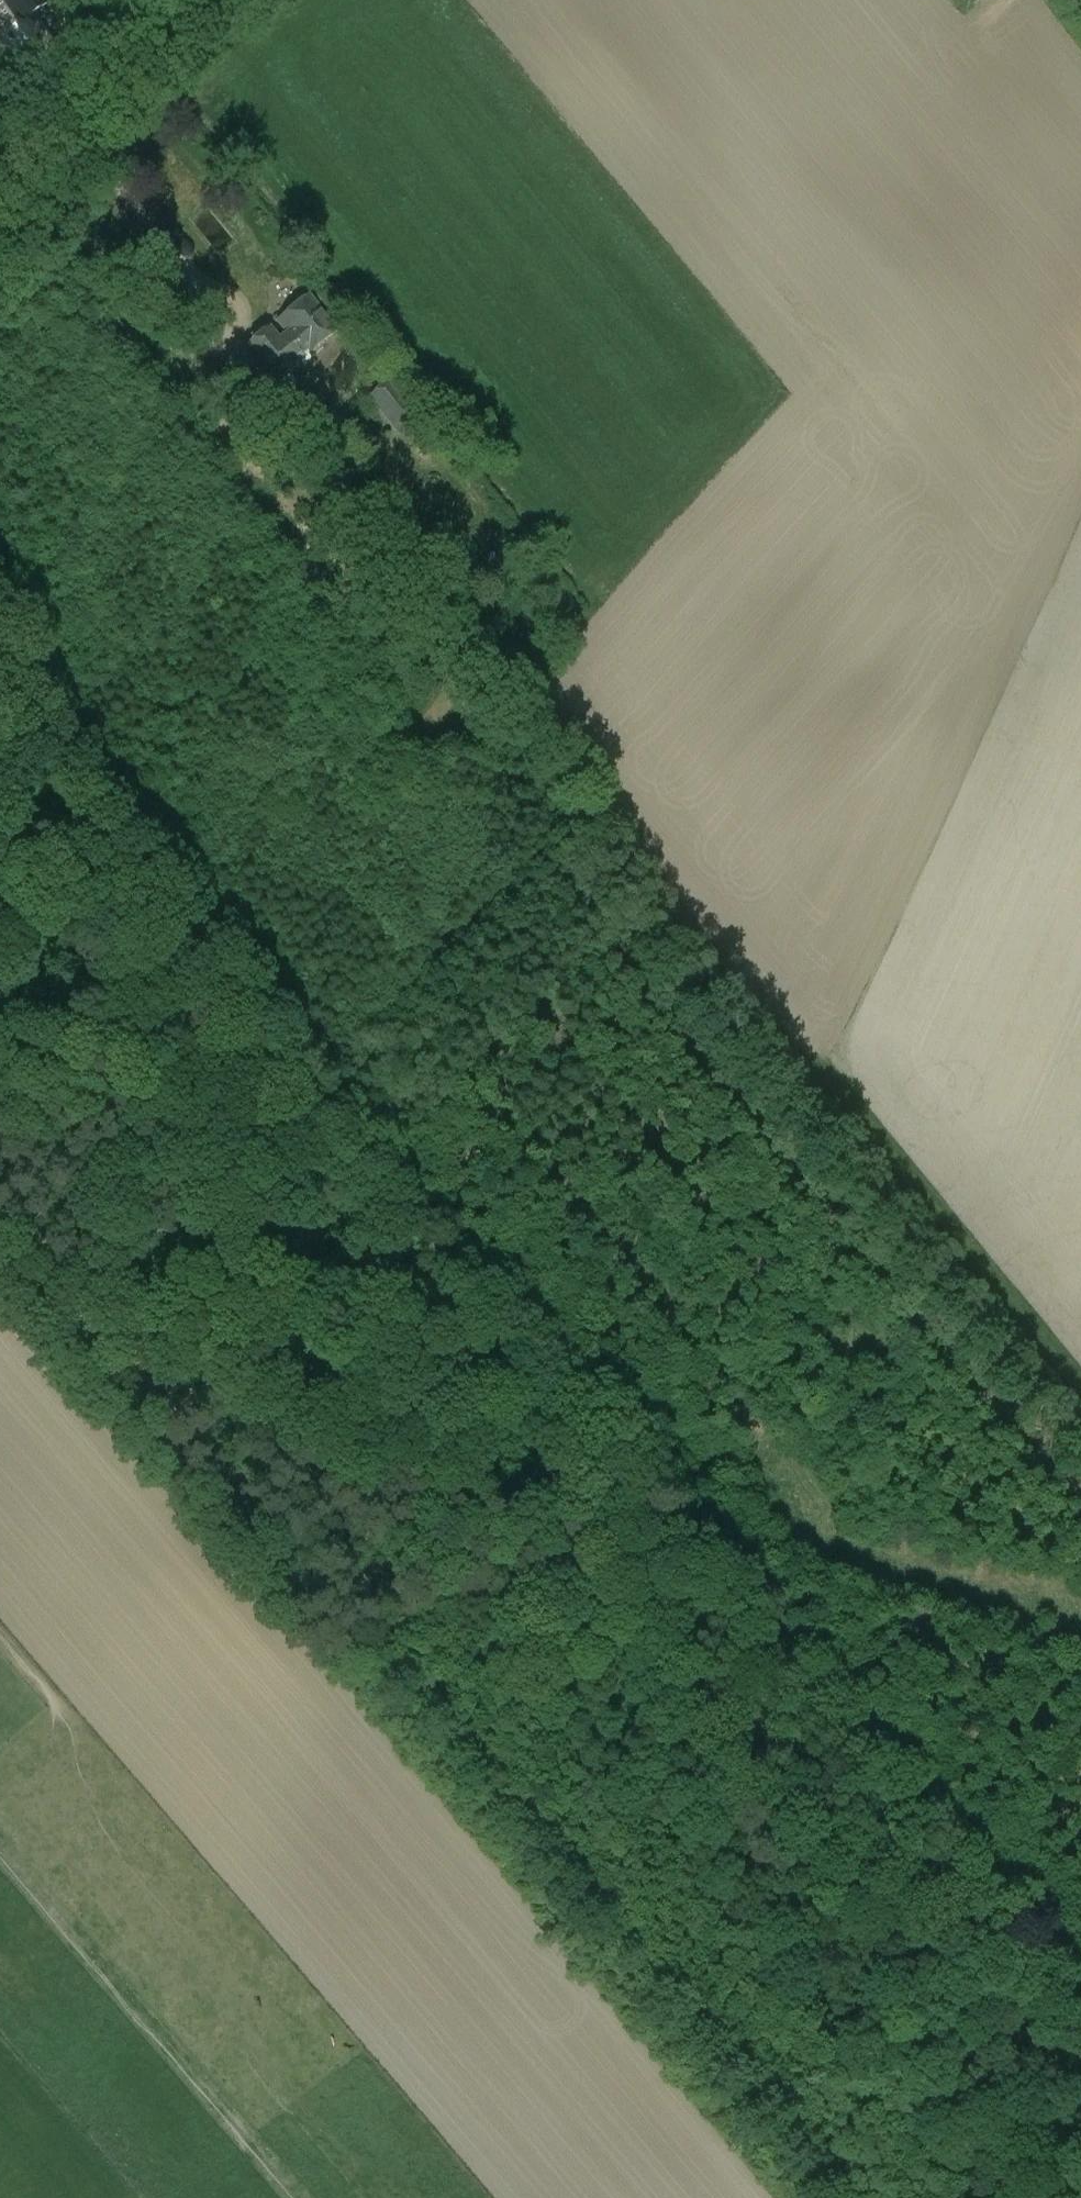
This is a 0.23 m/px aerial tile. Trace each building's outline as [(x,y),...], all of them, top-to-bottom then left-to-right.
[(20,24),(21,25),(40,11),(49,3),(47,0),(2,0),(20,24)] [(40,11),(21,25),(20,24),(11,31),(16,38),(7,46),(13,54),(9,57),(23,76),(34,68),(37,72),(50,62),(47,58),(58,50),(38,23),(44,18),(40,11)] [(307,298),(302,302),(295,302),(288,308),(286,314),(277,322),(287,334),(305,356),(306,355),(334,330),(307,298)] [(278,341),(269,329),(249,346),(267,368),(291,397),(303,387),(292,374),(309,359),(306,355),(305,356),(287,334),(278,341)] [(361,379),(347,362),(330,376),(344,392),(361,379)] [(291,397),(267,368),(254,378),(278,408),(291,397)] [(395,424),(410,417),(395,387),(380,395),(395,424)]
